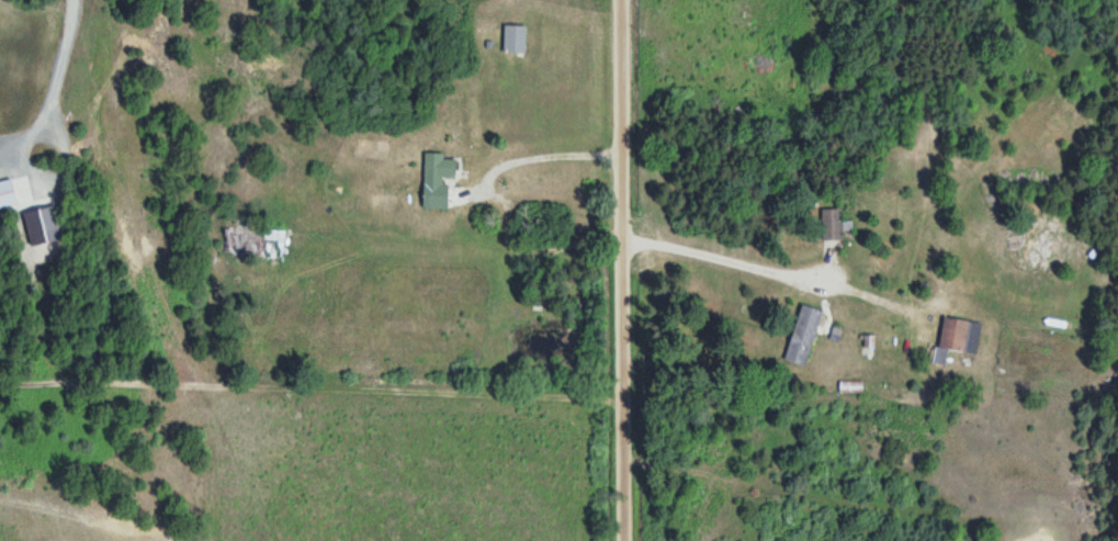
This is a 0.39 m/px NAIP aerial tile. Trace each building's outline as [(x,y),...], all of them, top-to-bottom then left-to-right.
[(500,53),(522,53),(522,25),(500,25),(500,53)] [(451,156),(421,156),(420,209),(443,209),(443,178),(451,178),(451,156)] [(14,205),(8,179),(0,181),(0,208),(14,205)] [(840,208),(820,208),(819,240),(840,240),(840,208)] [(283,230),(217,228),(216,253),(283,255),(283,230)] [(782,360),(803,367),(820,311),(799,305),(782,360)] [(978,323),(938,318),(932,364),(943,365),(945,351),(973,355),(978,323)]
